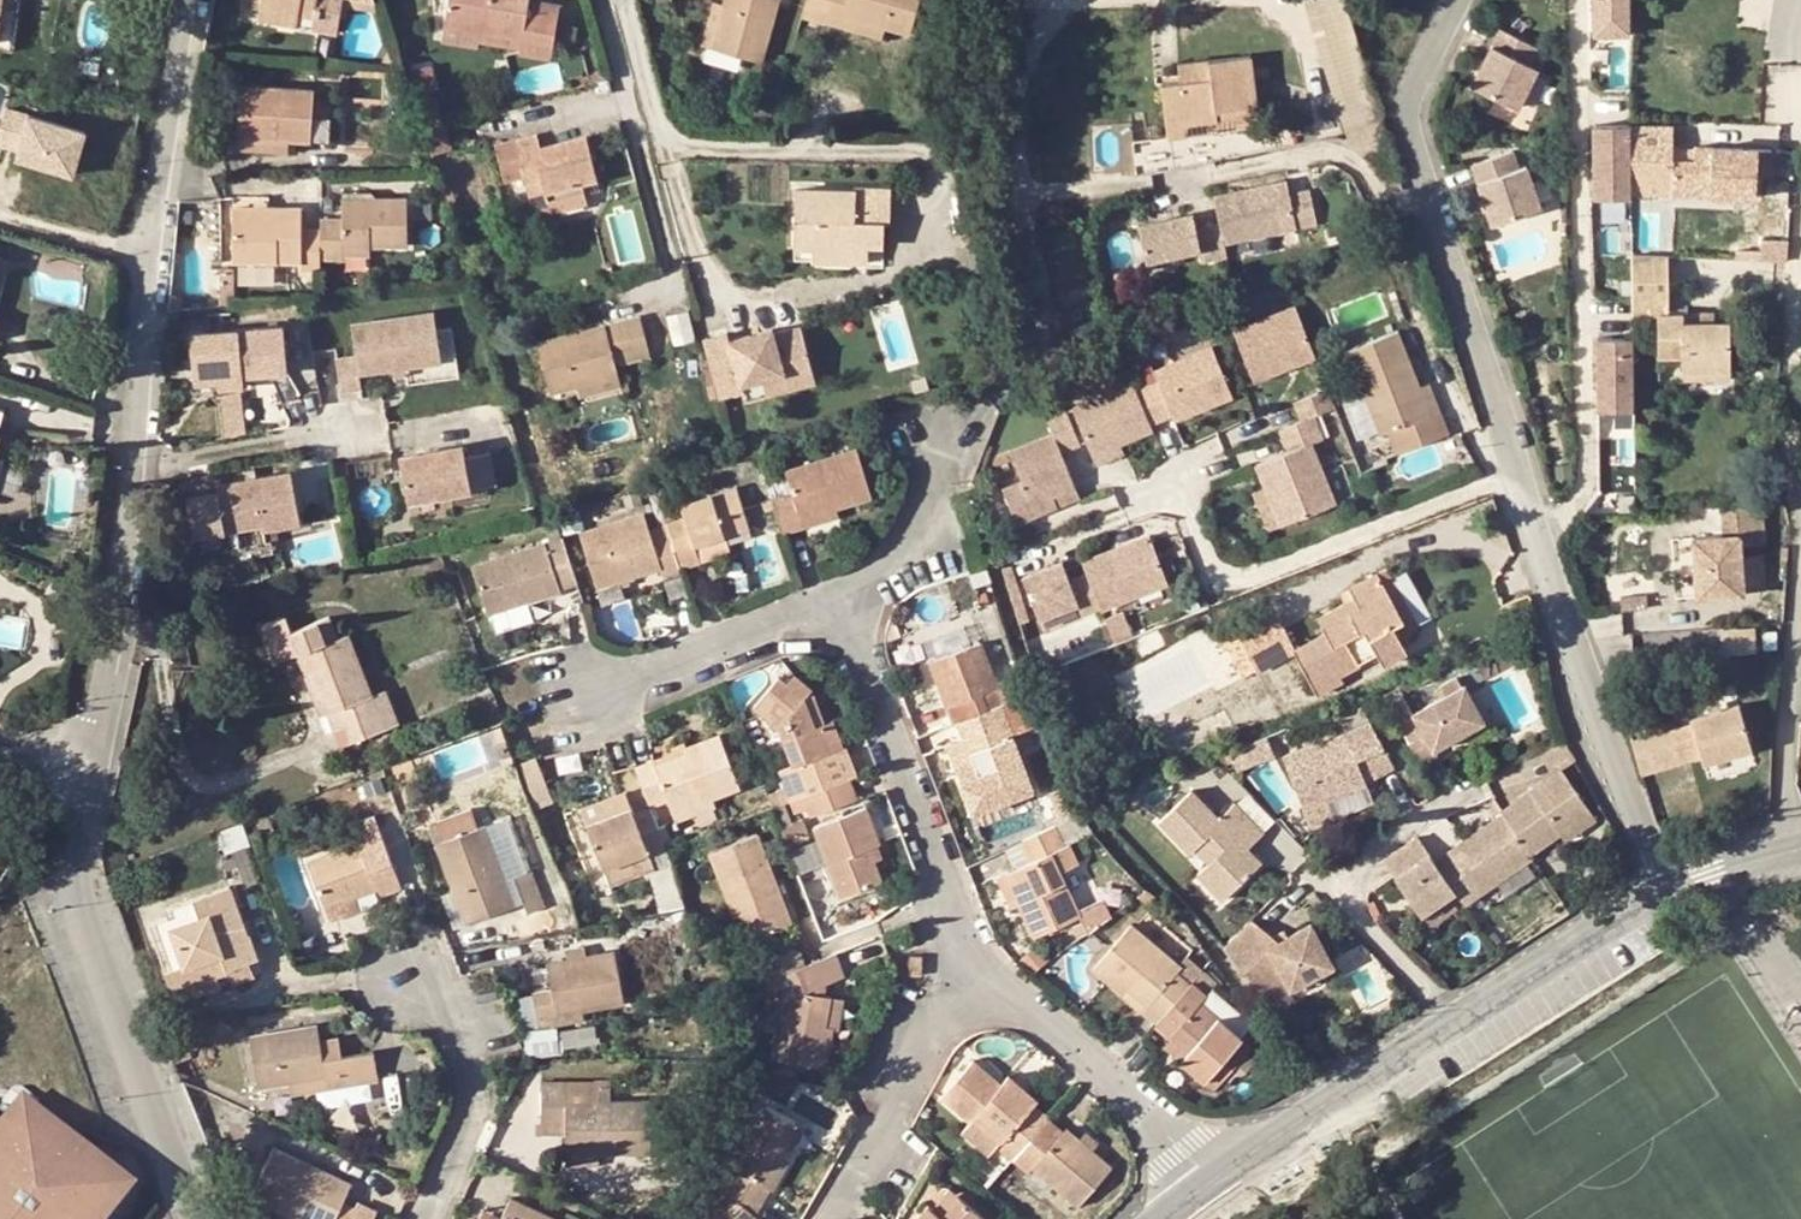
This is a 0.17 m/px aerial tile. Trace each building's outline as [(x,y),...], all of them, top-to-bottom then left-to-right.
[(13,44),(19,0),(0,0),(0,43),(13,44)] [(343,0),(260,0),(259,7),(300,14),(301,5),(315,9),(314,16),(313,29),(337,32),(343,3),(343,0)] [(520,47),(519,53),(551,59),(559,6),(528,1),(528,0),(448,0),(444,27),(521,41),(520,47)] [(779,0),(724,0),(722,5),(711,46),(761,61),(776,8),(779,0)] [(803,15),(806,2),(798,0),(779,0),(776,8),(803,15)] [(827,22),(833,0),(807,0),(806,2),(803,15),(827,22)] [(881,38),(884,28),(844,16),(848,0),(833,0),(827,22),(881,38)] [(884,28),(911,35),(921,0),(848,0),(844,16),(884,28)] [(1629,33),(1629,0),(1592,0),(1593,34),(1629,33)] [(714,2),(702,44),(711,46),(722,5),(714,2)] [(301,5),(300,14),(314,16),(315,9),(301,5)] [(300,14),(259,7),(257,19),(298,24),(300,14)] [(521,41),(444,27),(441,40),(478,46),(479,40),(520,47),(521,41)] [(1492,66),(1477,88),(1519,116),(1544,79),(1537,74),(1547,60),(1512,36),(1501,52),(1506,56),(1497,69),(1492,66)] [(1506,56),(1501,52),(1492,66),(1497,69),(1506,56)] [(1218,117),(1216,108),(1259,103),(1253,55),(1192,63),(1195,79),(1181,80),(1163,83),(1168,127),(1185,124),(1219,119),(1218,117)] [(1195,79),(1192,63),(1180,64),(1181,80),(1195,79)] [(564,82),(566,90),(608,78),(605,71),(564,82)] [(238,138),(289,139),(312,140),(313,105),(313,88),(240,87),(238,138)] [(1216,108),(1218,117),(1260,112),(1259,103),(1216,108)] [(313,105),(312,140),(328,140),(330,105),(313,105)] [(493,129),(487,111),(473,115),(479,134),(493,129)] [(1185,124),(1168,127),(1169,136),(1187,134),(1185,124)] [(1631,196),(1630,125),(1594,125),(1595,197),(1631,196)] [(547,192),(553,212),(587,203),(582,182),(598,178),(586,136),(540,148),(537,133),(496,145),(506,182),(526,177),(531,196),(547,192)] [(289,139),(238,138),(237,148),(288,151),(289,139)] [(1772,151),(1712,148),(1712,153),(1695,152),(1694,161),(1673,160),(1672,194),(1756,199),(1757,177),(1771,178),(1772,151)] [(1507,149),(1467,163),(1474,181),(1479,180),(1485,195),(1479,197),(1488,222),(1536,205),(1521,164),(1513,166),(1507,149)] [(1224,243),(1316,222),(1308,189),(1289,193),(1285,179),(1213,195),(1219,223),(1224,243)] [(1479,197),(1485,195),(1479,180),(1474,181),(1479,197)] [(858,245),(868,246),(884,246),(885,221),(890,221),(890,187),(855,187),(855,190),(796,189),(795,248),(813,248),(857,249),(858,245)] [(531,196),(537,217),(553,212),(547,192),(531,196)] [(343,199),(343,219),(319,219),(320,231),(301,231),(301,208),(231,207),(232,260),(299,261),(299,269),(320,268),(320,258),(341,258),(341,254),(341,246),(371,246),(407,245),(406,197),(377,198),(343,199)] [(1224,243),(1219,223),(1195,228),(1192,213),(1138,225),(1146,261),(1199,249),(1201,261),(1226,255),(1224,243)] [(967,248),(979,243),(973,227),(960,231),(967,248)] [(857,249),(813,248),(813,262),(868,262),(868,246),(858,245),(857,249)] [(341,254),(371,254),(371,246),(341,246),(341,254)] [(1669,254),(1633,252),(1634,308),(1669,309),(1669,254)] [(614,278),(611,267),(603,269),(606,280),(614,278)] [(170,295),(169,310),(181,309),(180,303),(175,295),(170,295)] [(1254,380),(1317,357),(1298,305),(1235,330),(1254,380)] [(1669,309),(1634,308),(1633,318),(1660,318),(1660,314),(1669,315),(1669,309)] [(361,390),(359,382),(443,366),(431,310),(349,326),(354,357),(336,361),(342,393),(361,390)] [(667,316),(675,345),(696,339),(689,311),(667,316)] [(1715,321),(1715,314),(1669,315),(1660,314),(1660,318),(1659,355),(1684,355),(1684,368),(1730,369),(1730,321),(1715,321)] [(577,385),(618,374),(615,361),(633,356),(628,340),(645,335),(640,317),(538,343),(551,392),(577,385)] [(728,330),(703,336),(718,394),(744,387),(743,382),(764,377),(768,392),(812,380),(798,326),(774,332),(773,328),(758,331),(759,335),(750,338),(749,334),(730,338),(728,330)] [(220,368),(220,382),(221,390),(243,388),(243,379),(289,375),(284,328),(191,337),(194,370),(220,368)] [(1432,444),(1453,436),(1442,409),(1432,413),(1421,386),(1398,330),(1349,348),(1382,432),(1390,429),(1401,456),(1432,444)] [(628,340),(633,356),(649,352),(645,335),(628,340)] [(1634,337),(1597,338),(1599,411),(1635,410),(1634,337)] [(1161,385),(1139,394),(1152,428),(1175,418),(1177,423),(1233,402),(1214,352),(1157,374),(1161,385)] [(1660,368),(1684,368),(1684,355),(1659,355),(1660,368)] [(220,368),(194,370),(196,384),(220,382),(220,368)] [(1730,369),(1684,368),(1684,379),(1730,379),(1730,369)] [(579,395),(620,384),(618,374),(577,385),(579,395)] [(910,379),(913,391),(927,387),(925,375),(910,379)] [(1421,386),(1432,413),(1442,409),(1430,382),(1421,386)] [(1152,428),(1139,394),(1135,384),(1047,420),(1052,434),(1006,452),(1018,481),(998,489),(1012,523),(1053,506),(1049,494),(1073,484),(1060,453),(1078,446),(1084,460),(1110,449),(1153,432),(1152,428)] [(1312,416),(1335,407),(1329,389),(1294,402),(1302,420),(1312,416)] [(222,396),(225,428),(247,426),(244,394),(222,396)] [(1320,439),(1312,416),(1302,420),(1278,429),(1288,453),(1255,465),(1265,489),(1280,528),(1335,507),(1311,443),(1320,439)] [(792,492),(772,499),(784,533),(803,526),(801,519),(835,507),(871,495),(856,448),(786,472),(792,492)] [(1087,470),(1115,459),(1110,449),(1084,460),(1087,470)] [(397,461),(404,507),(491,493),(485,459),(461,463),(459,451),(397,461)] [(261,533),(298,526),(287,472),(212,489),(213,497),(183,504),(190,537),(221,529),(222,533),(259,526),(261,533)] [(1049,494),(1053,506),(1079,497),(1073,484),(1049,494)] [(686,518),(667,523),(671,534),(682,567),(731,553),(725,535),(749,528),(737,487),(682,502),(686,518)] [(1255,492),(1270,531),(1280,528),(1265,489),(1255,492)] [(1725,535),(1694,536),(1700,599),(1744,596),(1741,547),(1764,545),(1761,505),(1724,508),(1725,535)] [(803,526),(838,515),(835,507),(801,519),(803,526)] [(663,573),(682,567),(671,534),(652,540),(644,513),(581,534),(598,587),(619,579),(661,567),(663,573)] [(562,538),(554,515),(545,517),(553,541),(562,538)] [(560,586),(577,581),(562,538),(553,541),(472,568),(488,614),(561,589),(560,586)] [(1065,580),(1057,562),(1019,578),(1036,619),(1074,603),(1078,613),(1097,605),(1100,613),(1167,586),(1148,540),(1082,567),(1084,572),(1065,580)] [(1355,595),(1319,615),(1327,630),(1299,646),(1280,614),(1227,643),(1245,675),(1258,668),(1260,671),(1295,652),(1318,692),(1344,678),(1342,673),(1378,654),(1384,663),(1407,650),(1399,634),(1419,622),(1388,567),(1350,588),(1355,595)] [(619,579),(598,587),(603,600),(624,594),(619,579)] [(1618,612),(1640,611),(1639,598),(1617,599),(1618,612)] [(499,630),(538,619),(534,603),(495,613),(499,630)] [(343,727),(350,742),(398,723),(385,690),(372,696),(348,634),(339,638),(331,617),(290,633),(284,618),(262,626),(275,659),(297,651),(322,715),(327,713),(334,731),(343,727)] [(21,623),(0,622),(0,642),(21,642),(21,623)] [(1761,645),(1759,628),(1726,630),(1728,650),(1761,645)] [(980,643),(931,662),(955,723),(958,722),(1001,705),(994,688),(998,687),(980,643)] [(781,771),(791,802),(832,786),(820,755),(836,749),(825,723),(817,726),(805,698),(812,689),(794,676),(787,685),(779,678),(754,709),(780,728),(794,765),(781,771)] [(1414,712),(1398,720),(1420,760),(1440,750),(1437,744),(1486,717),(1467,681),(1414,712)] [(1414,712),(1401,688),(1385,695),(1398,720),(1414,712)] [(817,726),(825,723),(812,689),(805,698),(817,726)] [(1275,690),(1251,699),(1259,720),(1284,710),(1275,690)] [(1034,790),(1001,705),(958,722),(965,738),(948,745),(974,813),(1034,790)] [(1670,730),(1672,735),(1632,746),(1640,769),(1678,758),(1680,763),(1702,757),(1704,763),(1753,748),(1739,705),(1691,718),(1693,724),(1670,730)] [(842,746),(832,721),(825,723),(836,749),(842,746)] [(1357,755),(1364,752),(1375,767),(1378,774),(1395,766),(1371,721),(1285,755),(1305,806),(1368,782),(1364,772),(1357,755)] [(636,767),(651,806),(667,800),(673,813),(713,799),(740,788),(719,734),(685,748),(687,753),(655,766),(653,761),(636,767)] [(1147,753),(1139,736),(1125,741),(1133,758),(1147,753)] [(671,747),(672,752),(653,761),(655,766),(687,753),(685,748),(683,742),(671,747)] [(1541,752),(1555,778),(1560,775),(1579,763),(1564,742),(1541,752)] [(1357,755),(1364,772),(1375,767),(1364,752),(1357,755)] [(1678,758),(1640,769),(1641,774),(1680,763),(1678,758)] [(1555,778),(1499,815),(1502,819),(1529,858),(1559,838),(1589,816),(1560,775),(1555,778)] [(850,780),(832,786),(791,802),(795,813),(807,808),(810,816),(856,798),(850,780)] [(383,786),(354,800),(367,827),(396,814),(383,786)] [(1205,837),(1221,851),(1211,861),(1200,874),(1226,899),(1265,860),(1250,844),(1264,830),(1235,802),(1220,817),(1192,790),(1161,820),(1192,850),(1196,846),(1205,837)] [(587,825),(632,808),(627,794),(582,812),(587,825)] [(713,799),(673,813),(677,822),(716,807),(713,799)] [(1054,826),(1080,814),(1073,804),(1054,813),(1057,817),(1045,821),(1048,829),(1054,826)] [(634,813),(632,808),(587,825),(605,870),(666,846),(651,806),(634,813)] [(841,896),(882,881),(874,860),(870,847),(877,844),(881,843),(866,807),(815,827),(841,896)] [(435,844),(466,924),(516,904),(498,857),(485,826),(479,827),(472,809),(437,822),(444,840),(435,844)] [(1068,844),(1093,833),(1080,814),(1054,826),(1065,846),(1068,844)] [(1564,844),(1595,823),(1589,816),(1559,838),(1564,844)] [(802,819),(780,827),(787,844),(808,836),(802,819)] [(1502,819),(1436,864),(1455,893),(1464,907),(1532,861),(1529,858),(1502,819)] [(1054,826),(1048,829),(1021,842),(1031,862),(997,878),(1011,908),(1020,904),(1036,936),(1081,915),(1060,872),(1078,864),(1068,844),(1065,846),(1054,826)] [(750,939),(793,923),(784,900),(777,883),(758,834),(711,853),(736,918),(741,916),(750,939)] [(1205,837),(1196,846),(1211,861),(1221,851),(1205,837)] [(1420,918),(1455,893),(1436,864),(1418,838),(1383,864),(1420,918)] [(360,844),(308,863),(325,909),(352,898),(378,889),(381,894),(401,887),(387,853),(368,861),(360,844)] [(870,847),(874,860),(882,857),(877,844),(870,847)] [(673,865),(668,850),(666,846),(605,870),(608,878),(650,862),(653,872),(673,865)] [(517,875),(508,852),(498,857),(516,904),(523,902),(513,877),(517,875)] [(545,905),(531,870),(517,875),(513,877),(523,902),(527,912),(545,905)] [(792,897),(786,880),(777,883),(784,900),(792,897)] [(170,917),(150,925),(174,989),(216,973),(258,958),(250,935),(247,936),(233,941),(229,929),(242,924),(229,887),(167,911),(170,917)] [(329,920),(356,909),(352,898),(325,909),(329,920)] [(1252,916),(1224,943),(1261,992),(1279,978),(1287,989),(1328,967),(1305,926),(1277,940),(1252,916)] [(1717,916),(1706,925),(1711,933),(1713,936),(1725,928),(1724,925),(1717,916)] [(247,936),(242,924),(229,929),(233,941),(247,936)] [(1094,970),(1123,994),(1129,989),(1148,1006),(1144,1011),(1157,1023),(1192,982),(1178,972),(1182,967),(1132,925),(1094,970)] [(570,959),(583,956),(582,948),(569,951),(570,959)] [(758,963),(765,982),(767,981),(806,966),(798,948),(758,963)] [(558,1015),(584,1010),(623,1004),(614,951),(583,956),(570,959),(548,963),(553,991),(534,994),(540,1028),(559,1024),(558,1015)] [(845,976),(836,954),(806,966),(767,981),(768,984),(771,987),(773,990),(777,991),(780,992),(784,992),(785,992),(774,1058),(827,1067),(833,1029),(834,1027),(827,1025),(832,996),(805,992),(845,976)] [(911,957),(911,974),(923,975),(923,957),(911,957)] [(1178,972),(1192,982),(1202,969),(1189,959),(1182,967),(1178,972)] [(216,973),(174,989),(179,1001),(221,986),(216,973)] [(1192,982),(1157,1023),(1173,1037),(1185,1046),(1178,1056),(1216,1088),(1252,1045),(1235,1031),(1246,1017),(1213,988),(1208,996),(1192,982)] [(1129,989),(1123,994),(1144,1011),(1148,1006),(1129,989)] [(839,1030),(844,998),(832,996),(827,1025),(834,1027),(833,1029),(839,1030)] [(558,1015),(559,1024),(586,1020),(584,1010),(558,1015)] [(317,1026),(250,1037),(259,1089),(291,1084),(294,1096),(378,1081),(372,1053),(342,1058),(339,1039),(320,1042),(317,1026)] [(1173,1037),(1165,1046),(1178,1056),(1185,1046),(1173,1037)] [(1047,1120),(1049,1117),(1034,1106),(1039,1100),(1009,1077),(1003,1084),(974,1061),(944,1099),(972,1122),(964,1131),(992,1155),(1000,1147),(1014,1158),(1047,1120)] [(651,1152),(651,1100),(601,1100),(567,1101),(566,1081),(542,1081),(542,1125),(566,1124),(566,1134),(566,1153),(601,1153),(651,1152)] [(609,1092),(609,1082),(566,1081),(567,1101),(601,1100),(601,1092),(609,1092)] [(131,1189),(20,1101),(0,1126),(0,1218),(107,1218),(131,1189)] [(723,1187),(728,1191),(755,1216),(771,1189),(773,1191),(791,1157),(787,1156),(781,1152),(797,1123),(766,1106),(723,1187)] [(734,1138),(749,1112),(744,1109),(730,1135),(734,1138)] [(1064,1134),(1047,1120),(1014,1158),(1013,1159),(1030,1174),(1034,1169),(1079,1207),(1112,1168),(1068,1130),(1064,1134)] [(787,1156),(804,1126),(797,1123),(781,1152),(787,1156)] [(542,1125),(542,1135),(566,1134),(566,1124),(542,1125)] [(299,1218),(373,1218),(375,1212),(358,1204),(356,1208),(351,1218),(338,1212),(343,1202),(352,1184),(274,1147),(251,1197),(299,1218)] [(566,1165),(600,1165),(601,1153),(566,1153),(566,1165)] [(944,1217),(960,1196),(951,1188),(934,1209),(944,1217)] [(755,1216),(728,1191),(703,1218),(758,1218),(755,1216)] [(929,1205),(917,1218),(987,1218),(960,1196),(944,1217),(934,1209),(929,1205)] [(511,1198),(502,1218),(501,1218),(557,1218),(511,1198)] [(351,1218),(356,1208),(343,1202),(338,1212),(351,1218)] [(485,1210),(480,1218),(482,1218),(501,1218),(502,1218),(485,1210)]
